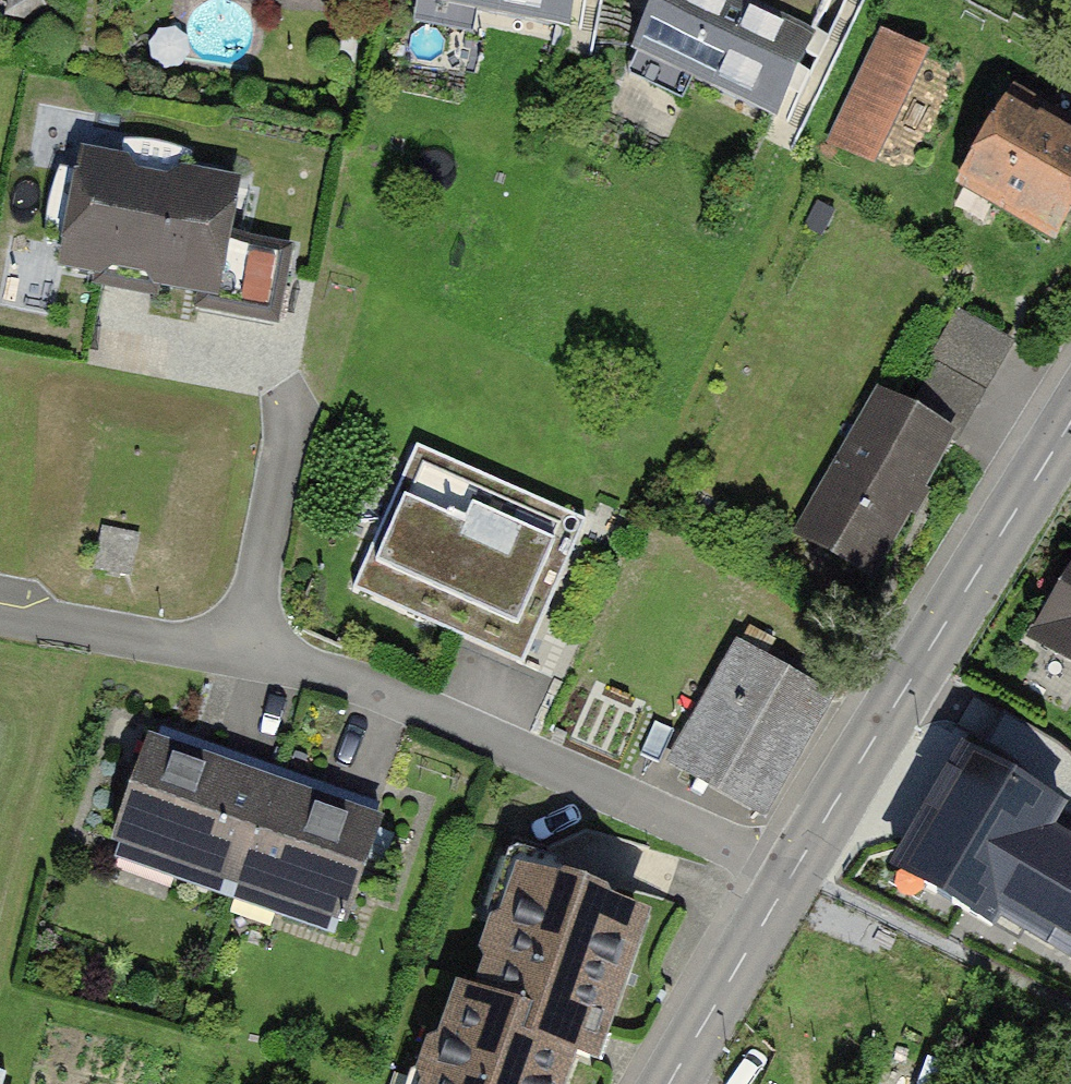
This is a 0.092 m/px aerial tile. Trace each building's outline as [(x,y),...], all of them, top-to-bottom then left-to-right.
[(36,18),(54,22),(59,0),(40,0),(36,18)] [(410,4),(589,39),(596,0),(411,0),(410,4)] [(845,0),(660,0),(635,51),(799,130),(859,7),(845,0)] [(917,57),(885,41),(838,139),(870,155),(917,57)] [(1018,90),(963,183),(1053,235),(1070,204),(1070,121),(1018,90)] [(246,178),(80,153),(61,281),(226,306),(246,178)] [(1015,342),(955,308),(925,361),(934,366),(984,395),(1015,342)] [(957,442),(984,395),(934,366),(906,413),(948,437),(957,442)] [(870,571),(948,437),(906,413),(878,397),(821,495),(841,506),(821,542),(870,571)] [(403,453),(347,594),(542,671),(598,530),(403,453)] [(103,528),(94,569),(129,576),(138,536),(103,528)] [(1040,645),(1070,663),(1070,591),(1040,645)] [(762,809),(827,693),(733,641),(668,757),(762,809)] [(992,912),(1066,784),(975,731),(900,859),(992,912)] [(274,778),(162,744),(126,861),(239,895),(274,778)] [(387,812),(274,778),(239,895),(351,929),(387,812)] [(1056,812),(1002,906),(1070,945),(1070,821),(1056,812)] [(573,1052),(593,1058),(642,914),(519,872),(478,994),(456,986),(423,1083),(562,1083),(573,1052)]
